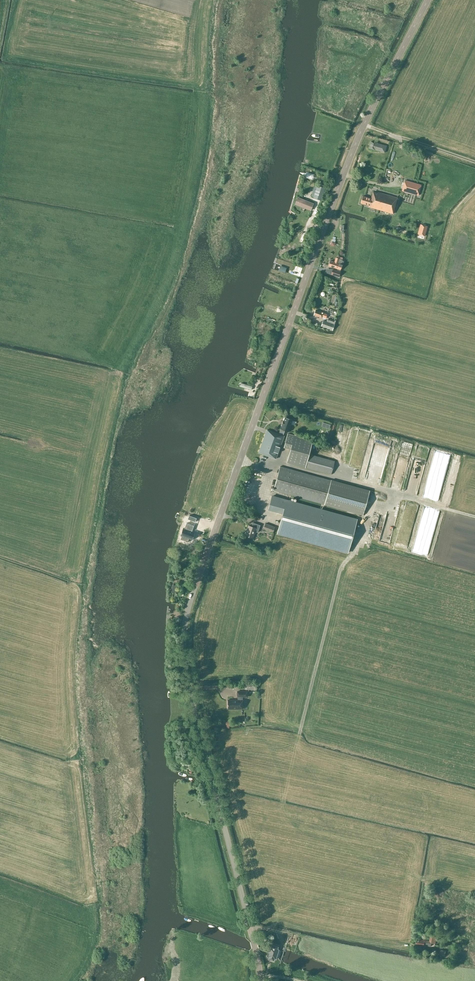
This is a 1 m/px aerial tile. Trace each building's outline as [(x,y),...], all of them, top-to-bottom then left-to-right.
[(380,144),(370,141),(368,149),(376,151),(376,150),(385,152),(387,146),(391,147),(392,142),(381,139),(380,144)] [(404,180),(401,191),(418,195),(421,185),(404,180)] [(315,185),(312,196),(321,199),(326,185),(318,183),(317,186),(315,185)] [(398,198),(385,194),(378,192),(377,193),(373,192),(371,198),(362,196),(360,203),(368,206),(368,207),(393,214),(394,210),(396,203),(398,198)] [(295,204),(310,210),(313,204),(298,198),(295,204)] [(425,236),(427,226),(420,224),(418,234),(425,236)] [(336,257),(334,262),(330,261),(328,266),(338,269),(337,270),(333,269),(331,274),(339,277),(341,271),(340,271),(341,270),(340,270),(343,261),(342,261),(343,258),(337,256),(337,258),(336,257)] [(327,314),(323,313),(315,310),(313,315),(325,320),(327,314)] [(334,324),(323,320),(321,326),(332,330),(334,324)] [(293,420),(285,417),(283,420),(281,425),(282,425),(280,429),(281,429),(279,434),(267,430),(259,453),(276,459),(284,436),(283,435),(285,431),(288,432),(293,420)] [(313,440),(287,433),(283,448),(290,449),(286,463),(331,475),(335,461),(309,454),(313,440)] [(375,436),(366,474),(373,475),(382,438),(375,436)] [(397,440),(389,438),(378,482),(386,484),(397,440)] [(403,470),(410,444),(401,442),(391,484),(396,486),(395,490),(404,492),(409,471),(403,470)] [(434,451),(425,495),(431,497),(441,453),(434,451)] [(446,505),(456,456),(448,455),(438,503),(446,505)] [(370,491),(331,480),(279,466),(273,491),(363,515),(370,491)] [(357,518),(271,495),(267,509),(282,513),(276,533),(347,553),(357,518)] [(394,545),(403,547),(411,511),(402,509),(394,545)] [(421,554),(430,556),(441,512),(432,510),(421,554)] [(414,520),(408,550),(416,552),(422,522),(414,520)] [(194,526),(187,523),(184,529),(183,529),(180,536),(184,537),(183,540),(188,542),(189,539),(191,540),(194,534),(191,533),(194,526)] [(253,523),(252,527),(248,525),(245,536),(252,538),(255,532),(258,533),(260,525),(253,523)] [(275,527),(265,523),(263,530),(273,533),(275,527)] [(237,700),(227,700),(227,709),(243,708),(242,699),(242,696),(247,696),(246,691),(236,691),(237,697),(237,700)] [(430,935),(430,937),(429,941),(417,939),(416,945),(424,946),(431,947),(431,943),(436,944),(436,943),(439,944),(440,938),(436,937),(437,936),(430,935)] [(278,950),(278,949),(277,949),(278,947),(272,945),(271,947),(270,947),(269,948),(268,951),(268,953),(267,956),(268,956),(268,959),(273,960),(274,958),(275,959),(276,958),(278,950)]
